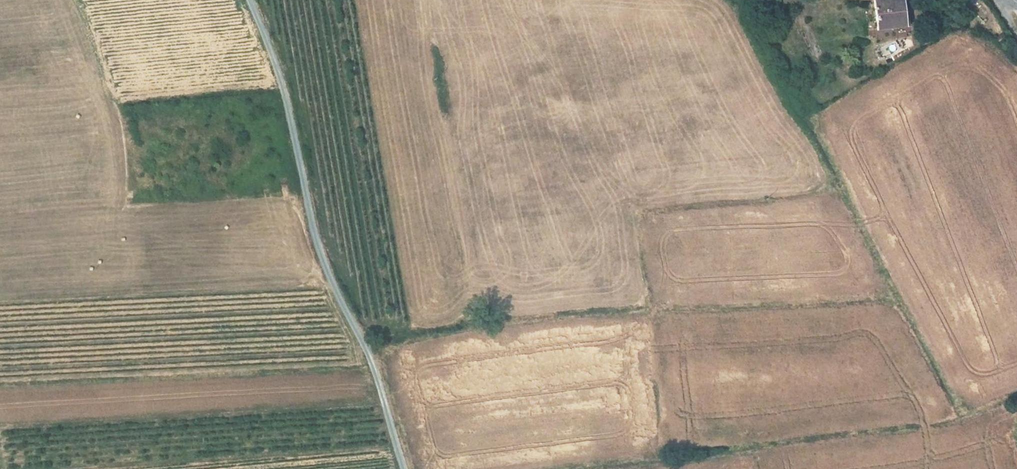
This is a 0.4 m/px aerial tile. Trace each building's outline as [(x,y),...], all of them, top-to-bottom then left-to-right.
[(876,28),(904,26),(902,0),(885,0),(874,1),(876,28)]
